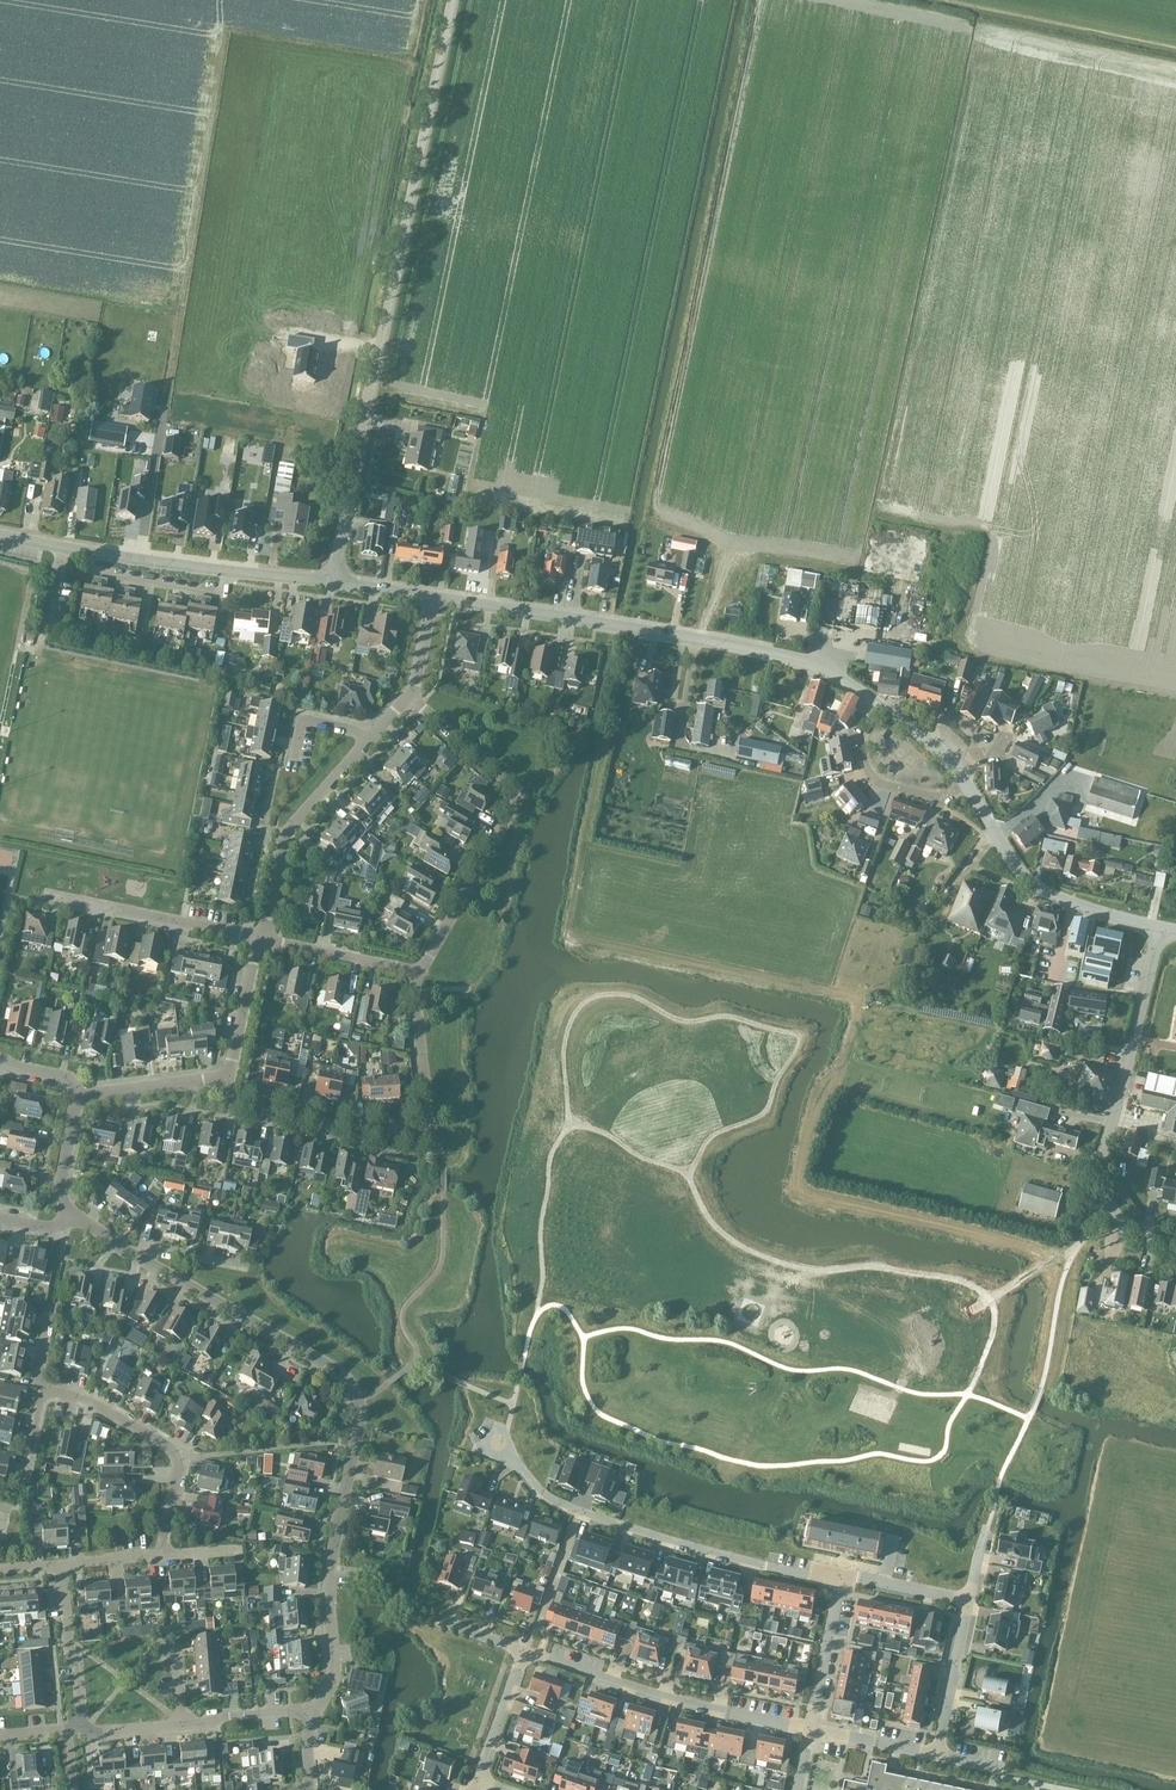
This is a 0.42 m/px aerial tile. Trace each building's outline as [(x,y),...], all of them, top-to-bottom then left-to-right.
[(307,352),(309,341),(288,337),(285,350),(297,352),(292,380),(314,384),(319,354),(311,353),(307,352)] [(148,422),(153,390),(133,387),(130,409),(120,407),(118,416),(128,418),(128,419),(148,422)] [(41,390),(38,408),(46,410),(49,392),(41,390)] [(5,425),(6,419),(12,420),(14,409),(0,406),(0,424),(5,425)] [(477,423),(471,421),(467,437),(474,439),(477,423)] [(92,423),(89,442),(123,448),(126,429),(92,423)] [(37,434),(47,436),(50,427),(39,425),(37,434)] [(440,442),(442,431),(419,426),(417,437),(412,436),(409,455),(406,455),(404,464),(429,470),(435,441),(440,442)] [(163,457),(178,460),(181,440),(166,438),(163,457)] [(247,474),(277,478),(280,456),(251,451),(247,474)] [(49,467),(40,465),(31,463),(28,479),(46,483),(49,467)] [(95,492),(80,490),(82,471),(72,470),(68,499),(78,501),(76,521),(91,523),(95,492)] [(10,489),(13,473),(3,472),(0,487),(0,515),(1,515),(3,512),(5,513),(10,489)] [(458,499),(463,474),(455,472),(450,497),(458,499)] [(114,517),(133,520),(137,494),(144,495),(146,480),(134,478),(132,494),(118,492),(114,517)] [(64,506),(65,503),(68,482),(53,479),(52,488),(45,487),(40,511),(42,511),(42,513),(43,515),(50,516),(52,515),(53,513),(57,514),(58,505),(64,506)] [(290,508),(292,498),(289,498),(291,482),(278,480),(273,509),(277,510),(286,511),(282,535),(303,539),(308,510),(290,508)] [(178,532),(177,532),(178,525),(187,526),(191,499),(180,497),(179,504),(163,502),(162,501),(162,502),(162,503),(158,529),(157,529),(157,530),(158,530),(177,533),(178,533),(178,532)] [(198,502),(193,532),(212,535),(214,520),(222,521),(225,502),(212,499),(211,504),(198,502)] [(235,514),(231,539),(249,541),(251,525),(259,527),(262,509),(249,506),(248,516),(235,514)] [(516,521),(500,518),(497,531),(514,534),(516,521)] [(359,528),(357,542),(363,543),(361,554),(376,557),(377,550),(382,551),(385,532),(386,532),(387,523),(381,522),(367,520),(365,528),(365,529),(359,528)] [(538,522),(531,521),(528,537),(535,539),(538,522)] [(400,524),(392,523),(389,537),(397,539),(400,524)] [(878,523),(869,572),(929,584),(939,535),(878,523)] [(451,544),(454,528),(445,527),(443,543),(451,544)] [(577,534),(576,534),(574,544),(576,545),(575,551),(611,557),(615,534),(578,528),(577,534)] [(574,544),(576,534),(571,533),(571,532),(560,530),(558,542),(574,544)] [(455,557),(453,569),(478,573),(480,561),(479,561),(483,533),(469,531),(467,546),(468,547),(467,556),(465,556),(465,558),(455,557)] [(674,538),(671,552),(684,555),(692,556),(695,557),(697,543),(674,538)] [(417,563),(419,550),(405,548),(406,543),(397,541),(396,547),(394,560),(417,563)] [(511,576),(514,558),(507,556),(508,548),(500,546),(496,574),(503,575),(503,577),(508,577),(508,576),(511,576)] [(433,552),(419,550),(417,563),(440,567),(442,554),(442,548),(434,547),(433,552)] [(546,555),(541,583),(553,585),(555,577),(562,578),(566,559),(558,558),(559,554),(549,552),(548,556),(546,555)] [(681,572),(690,573),(691,574),(695,557),(692,556),(684,555),(681,572)] [(603,592),(606,571),(601,571),(602,561),(592,559),(587,590),(603,592)] [(672,586),(676,568),(651,563),(647,581),(672,586)] [(801,575),(799,588),(809,590),(813,590),(815,577),(801,575)] [(884,587),(860,583),(854,627),(877,630),(884,587)] [(94,613),(98,591),(84,588),(78,620),(84,621),(86,612),(94,613)] [(783,598),(780,620),(797,622),(799,600),(798,600),(799,590),(786,588),(785,598),(783,598)] [(809,590),(808,601),(815,603),(817,591),(813,590),(809,590)] [(98,591),(94,613),(102,615),(100,624),(106,625),(112,598),(113,594),(98,591)] [(114,621),(122,623),(126,601),(112,598),(106,625),(105,630),(112,631),(114,621)] [(126,601),(122,623),(130,624),(128,634),(134,635),(140,604),(126,601)] [(304,608),(294,607),(291,625),(282,623),(279,642),(291,644),(292,633),(310,636),(314,610),(312,610),(311,607),(306,606),(304,608)] [(742,614),(742,606),(729,606),(728,613),(742,614)] [(159,640),(161,630),(168,631),(172,609),(158,607),(152,638),(159,640)] [(186,612),(182,639),(188,640),(190,630),(198,632),(202,610),(187,607),(186,612)] [(181,644),(182,639),(186,612),(172,609),(168,631),(176,633),(174,643),(181,644)] [(198,632),(205,633),(204,643),(210,644),(216,612),(202,610),(198,632)] [(266,634),(267,624),(268,613),(252,611),(251,617),(235,615),(234,631),(254,633),(253,646),(263,647),(263,638),(265,638),(265,634),(266,634)] [(341,640),(346,615),(330,612),(328,627),(320,626),(317,643),(329,646),(331,638),(341,640)] [(371,649),(390,653),(391,644),(394,644),(396,631),(394,631),(395,623),(389,622),(387,620),(384,619),(381,621),(375,620),(374,628),(376,631),(374,632),(361,630),(358,646),(371,649)] [(479,674),(483,656),(475,654),(479,638),(457,634),(452,660),(463,662),(462,670),(479,674)] [(273,658),(275,639),(265,638),(263,638),(263,647),(262,657),(273,658)] [(524,654),(515,652),(516,646),(515,646),(515,644),(514,642),(511,642),(509,643),(508,644),(499,642),(495,658),(497,658),(495,667),(511,670),(509,679),(518,681),(524,654)] [(910,666),(911,666),(912,655),(913,652),(868,645),(865,665),(881,668),(877,695),(905,700),(910,672),(909,672),(910,666)] [(553,689),(556,673),(548,671),(552,654),(534,650),(529,674),(546,678),(544,687),(553,689)] [(233,655),(225,653),(223,661),(231,663),(233,655)] [(321,655),(313,653),(311,665),(319,667),(321,655)] [(920,656),(912,655),(911,666),(918,667),(920,656)] [(564,681),(567,682),(566,686),(568,688),(577,690),(579,688),(579,684),(580,684),(584,662),(568,659),(565,674),(557,673),(554,689),(562,691),(564,681)] [(968,684),(974,666),(961,662),(956,681),(968,684)] [(657,705),(661,676),(650,674),(648,681),(637,679),(633,703),(647,705),(648,703),(657,705)] [(946,684),(913,675),(907,696),(917,699),(916,703),(939,710),(946,684)] [(1034,679),(1021,706),(1030,710),(1043,683),(1034,679)] [(372,703),(377,683),(365,681),(363,690),(342,686),(337,707),(362,712),(364,701),(372,703)] [(827,687),(811,681),(803,706),(813,709),(808,723),(804,721),(802,730),(814,733),(820,711),(827,687)] [(1072,686),(1058,682),(1055,693),(1062,695),(1063,692),(1070,694),(1072,686)] [(285,690),(281,683),(271,687),(274,695),(285,690)] [(724,709),(725,701),(722,700),(724,685),(708,683),(705,706),(697,705),(691,745),(707,747),(713,708),(724,709)] [(963,696),(968,699),(962,713),(975,719),(989,691),(976,684),(974,688),(968,685),(963,696)] [(232,709),(235,696),(226,694),(223,707),(232,709)] [(994,694),(982,719),(998,726),(999,725),(1002,719),(1005,720),(1004,721),(1011,725),(1019,708),(1009,704),(1010,701),(994,694)] [(824,713),(817,729),(834,736),(840,723),(852,729),(862,704),(848,697),(837,721),(824,715),(825,713),(824,713)] [(258,711),(257,716),(278,721),(280,708),(261,704),(262,700),(251,698),(249,709),(258,711)] [(1052,714),(1046,718),(1044,714),(1027,724),(1040,746),(1046,742),(1042,734),(1052,729),(1053,731),(1059,727),(1052,714)] [(275,733),(278,721),(257,716),(255,729),(254,729),(275,733)] [(654,741),(671,743),(674,721),(658,718),(654,741)] [(222,726),(221,735),(229,737),(231,728),(222,726)] [(272,746),(275,733),(254,729),(255,729),(247,727),(246,734),(253,735),(252,742),(272,746)] [(226,754),(229,737),(221,735),(217,752),(226,754)] [(782,749),(741,740),(737,758),(777,767),(782,749)] [(831,744),(833,759),(820,762),(822,777),(840,774),(838,766),(852,764),(848,741),(831,744)] [(270,759),(272,746),(252,742),(250,748),(245,747),(242,757),(255,760),(256,756),(270,759)] [(1042,755),(1018,743),(1011,758),(1035,769),(1038,764),(1047,768),(1052,758),(1042,754),(1042,755)] [(1068,758),(1071,751),(1057,746),(1054,753),(1068,758)] [(412,758),(401,749),(392,759),(414,778),(416,780),(425,771),(423,769),(428,763),(417,753),(412,758)] [(214,763),(222,765),(224,758),(224,757),(216,755),(214,763)] [(451,755),(442,765),(448,770),(457,761),(451,755)] [(392,759),(383,769),(394,778),(389,784),(400,794),(406,788),(414,778),(392,759)] [(240,772),(238,779),(259,783),(261,770),(250,768),(251,763),(237,760),(235,771),(240,772)] [(1001,767),(1001,765),(985,765),(986,794),(1001,794),(1001,797),(1008,796),(1007,767),(1001,767)] [(1046,778),(1029,770),(1025,768),(1022,776),(1042,786),(1046,778)] [(210,783),(218,784),(220,775),(212,774),(210,783)] [(1132,820),(1140,793),(1095,778),(1086,805),(1132,820)] [(256,796),(259,783),(238,779),(236,791),(256,796)] [(819,779),(805,783),(808,793),(822,789),(819,779)] [(850,815),(867,801),(852,783),(835,797),(850,815)] [(369,784),(360,794),(383,814),(396,798),(385,789),(380,794),(369,784)] [(451,790),(441,785),(435,795),(445,801),(451,790)] [(482,812),(490,798),(472,788),(467,796),(462,793),(455,805),(473,815),(476,808),(482,812)] [(253,809),(256,796),(236,791),(233,804),(253,809)] [(383,814),(360,794),(351,804),(362,814),(357,820),(369,830),(383,814)] [(1069,819),(1074,797),(1060,794),(1058,801),(1052,800),(1051,802),(1047,825),(1067,829),(1067,827),(1079,829),(1077,840),(1098,844),(1101,833),(1079,829),(1081,821),(1069,819)] [(921,822),(922,823),(927,809),(896,798),(889,819),(915,828),(921,822)] [(462,813),(449,806),(443,802),(438,810),(444,813),(441,819),(450,823),(445,832),(464,843),(473,828),(458,820),(462,813)] [(251,821),(253,809),(233,804),(232,811),(224,810),(222,824),(237,827),(238,819),(251,821)] [(420,831),(426,823),(413,814),(407,822),(420,831)] [(859,823),(858,825),(865,828),(866,825),(878,829),(880,820),(862,814),(859,823)] [(1044,834),(1031,817),(1011,832),(1025,849),(1044,834)] [(351,850),(359,840),(367,832),(355,822),(349,830),(337,820),(329,830),(351,850)] [(914,864),(924,846),(945,857),(946,855),(947,855),(959,832),(937,821),(932,831),(924,827),(914,847),(912,847),(905,860),(914,864)] [(846,835),(837,856),(855,864),(861,867),(870,845),(858,840),(862,833),(861,833),(851,828),(850,828),(847,835),(846,835)] [(329,830),(320,840),(331,850),(326,855),(337,865),(342,859),(351,850),(329,830)] [(427,834),(427,835),(420,831),(413,844),(419,848),(418,849),(428,854),(423,862),(447,875),(455,861),(436,850),(440,842),(427,834)] [(231,834),(228,848),(251,852),(254,839),(231,834)] [(1068,844),(1045,839),(1043,847),(1048,848),(1045,865),(1063,869),(1068,844)] [(372,847),(368,865),(375,871),(377,865),(381,850),(382,849),(381,848),(383,847),(377,841),(372,847)] [(396,844),(388,843),(386,851),(394,853),(396,844)] [(904,861),(911,848),(904,844),(894,864),(901,868),(905,861),(904,861)] [(248,866),(251,852),(228,848),(226,861),(248,866)] [(1101,866),(1090,863),(1068,858),(1064,874),(1077,877),(1078,869),(1086,871),(1085,875),(1098,878),(1101,866)] [(866,860),(860,875),(868,878),(873,863),(866,860)] [(245,879),(248,866),(226,861),(223,874),(245,879)] [(407,876),(408,877),(403,887),(403,890),(405,892),(407,894),(429,906),(438,891),(427,885),(432,877),(413,867),(407,876)] [(1115,870),(1105,868),(1103,876),(1113,878),(1115,870)] [(243,893),(245,879),(223,874),(220,888),(243,893)] [(1155,879),(1137,874),(1134,885),(1153,889),(1155,879)] [(981,934),(996,895),(964,883),(949,921),(981,934)] [(333,885),(330,899),(327,914),(335,916),(333,927),(358,932),(361,915),(348,913),(350,903),(337,901),(340,889),(338,886),(333,885)] [(240,906),(243,893),(220,888),(217,901),(240,906)] [(1016,937),(1025,913),(1010,907),(1015,893),(1002,888),(986,926),(1013,936),(1016,937)] [(317,923),(318,914),(326,916),(331,891),(318,889),(315,900),(304,897),(299,920),(317,923)] [(409,941),(419,923),(399,912),(404,902),(391,895),(383,909),(394,915),(387,928),(409,941)] [(875,906),(865,902),(861,913),(871,917),(875,906)] [(1057,934),(1062,913),(1038,908),(1031,939),(1044,942),(1046,932),(1057,934)] [(49,919),(27,914),(21,942),(51,948),(53,934),(46,933),(49,919)] [(1074,922),(1069,948),(1082,951),(1088,925),(1074,922)] [(87,960),(91,941),(83,939),(86,926),(68,923),(63,948),(75,951),(74,957),(87,960)] [(124,961),(129,935),(109,931),(106,949),(95,947),(92,964),(108,967),(110,958),(124,961)] [(1117,965),(1123,938),(1097,932),(1092,957),(1087,956),(1082,983),(1107,989),(1113,964),(1117,965)] [(1023,951),(1025,941),(1016,937),(1013,936),(1010,946),(1023,951)] [(143,938),(142,945),(132,943),(131,948),(128,965),(138,967),(139,962),(158,965),(163,942),(143,938)] [(191,984),(197,957),(184,954),(180,975),(187,976),(185,983),(191,984)] [(956,961),(943,955),(939,965),(952,970),(956,961)] [(205,980),(209,959),(197,957),(191,984),(203,987),(205,980)] [(223,962),(216,961),(209,959),(205,980),(212,981),(210,988),(225,991),(228,974),(221,972),(223,962)] [(1013,966),(1001,966),(1001,974),(1013,974),(1013,966)] [(279,974),(277,985),(286,987),(285,996),(292,997),(291,999),(292,1004),(294,1005),(295,1007),(297,1008),(299,1009),(301,1009),(300,1014),(301,1015),(304,1016),(306,1005),(307,1005),(310,991),(302,989),(305,975),(301,974),(300,973),(295,972),(294,973),(289,972),(289,976),(279,974)] [(345,983),(329,980),(326,994),(321,993),(319,995),(317,1003),(319,1005),(324,1006),(325,1004),(339,1007),(338,1011),(351,1013),(354,998),(342,995),(345,983)] [(122,987),(120,998),(129,999),(131,1000),(133,989),(122,987)] [(1045,1026),(1044,1029),(1046,1029),(1061,1032),(1065,1016),(1066,1010),(1084,1013),(1104,1016),(1106,1007),(1108,1006),(1109,1001),(1107,999),(1107,996),(1084,993),(1072,991),(1055,988),(1050,1008),(1049,1007),(1045,1026)] [(384,1016),(388,992),(386,992),(386,991),(381,990),(380,991),(372,989),(368,1010),(360,1009),(357,1025),(370,1028),(373,1014),(384,1016)] [(1018,1010),(1017,1016),(1018,1018),(1022,1019),(1022,1021),(1041,1025),(1045,1026),(1049,1007),(1042,1006),(1044,994),(1028,991),(1024,1010),(1020,1009),(1018,1010)] [(201,997),(195,995),(193,1004),(199,1006),(201,997)] [(120,998),(119,1005),(127,1007),(129,999),(120,998)] [(35,1033),(36,1032),(37,1025),(41,1008),(24,1004),(22,1011),(11,1009),(6,1036),(23,1040),(25,1030),(35,1033)] [(68,1018),(51,1015),(52,1010),(41,1008),(37,1025),(36,1032),(47,1034),(45,1044),(63,1048),(67,1025),(76,1027),(79,1012),(70,1010),(68,1018)] [(111,1042),(115,1027),(98,1024),(97,1029),(87,1027),(81,1052),(99,1055),(102,1040),(111,1042)] [(190,1029),(191,1036),(194,1057),(207,1055),(205,1042),(215,1041),(213,1026),(190,1029)] [(142,1044),(150,1043),(148,1028),(135,1030),(136,1037),(121,1038),(124,1066),(144,1063),(142,1044)] [(1079,1029),(1078,1037),(1100,1040),(1101,1032),(1079,1029)] [(181,1059),(178,1038),(172,1039),(171,1030),(155,1032),(158,1051),(166,1050),(168,1060),(181,1059)] [(194,1057),(191,1036),(178,1038),(181,1059),(194,1057)] [(1041,1044),(1038,1056),(1054,1060),(1057,1048),(1041,1044)] [(260,1053),(257,1068),(264,1070),(261,1084),(274,1087),(280,1054),(261,1050),(260,1053)] [(280,1054),(274,1087),(286,1089),(289,1075),(296,1076),(299,1061),(292,1060),(288,1059),(284,1055),(280,1054)] [(326,1098),(331,1074),(332,1068),(313,1064),(310,1079),(317,1081),(314,1095),(326,1098)] [(1084,1064),(1076,1096),(1108,1104),(1108,1105),(1109,1105),(1115,1082),(1113,1081),(1115,1072),(1084,1064)] [(332,1066),(332,1068),(331,1074),(326,1098),(339,1100),(342,1086),(349,1087),(352,1072),(341,1070),(336,1066),(332,1066)] [(1014,1074),(1012,1079),(1021,1081),(1024,1072),(1015,1069),(1014,1074)] [(990,1072),(986,1088),(1000,1090),(1003,1075),(990,1072)] [(1140,1106),(1168,1111),(1164,1133),(1175,1136),(1175,1080),(1148,1074),(1144,1090),(1143,1090),(1141,1101),(1141,1102),(1140,1106)] [(397,1077),(384,1078),(386,1103),(394,1102),(393,1100),(399,1100),(398,1096),(405,1095),(404,1081),(397,1081),(397,1077)] [(386,1103),(384,1078),(368,1079),(369,1084),(361,1084),(362,1098),(370,1098),(370,1102),(377,1101),(377,1104),(386,1103)] [(25,1096),(27,1086),(11,1083),(9,1093),(18,1095),(14,1114),(40,1119),(44,1100),(25,1096)] [(1014,1093),(1012,1098),(1028,1102),(1030,1097),(1014,1093)] [(996,1103),(994,1108),(1000,1110),(1002,1105),(1004,1097),(998,1096),(996,1103)] [(1037,1147),(1040,1138),(1044,1122),(1045,1119),(1048,1120),(1051,1109),(1021,1100),(1017,1111),(1024,1113),(1016,1141),(1037,1147)] [(191,1133),(183,1131),(184,1123),(167,1120),(163,1142),(175,1144),(173,1153),(181,1155),(186,1156),(191,1133)] [(36,1137),(18,1133),(19,1125),(2,1122),(0,1133),(0,1136),(10,1137),(7,1149),(32,1155),(36,1137)] [(149,1147),(154,1125),(138,1122),(136,1130),(128,1128),(123,1151),(137,1154),(139,1145),(149,1147)] [(1081,1133),(1044,1122),(1040,1138),(1076,1148),(1081,1133)] [(118,1159),(121,1144),(113,1142),(116,1129),(94,1125),(90,1143),(112,1148),(110,1157),(118,1159)] [(226,1143),(218,1141),(221,1129),(203,1126),(198,1148),(210,1150),(208,1161),(222,1164),(225,1150),(226,1143)] [(1145,1133),(1128,1129),(1122,1154),(1139,1158),(1145,1133)] [(234,1155),(233,1162),(247,1165),(246,1170),(259,1172),(261,1163),(264,1146),(253,1143),(254,1136),(238,1133),(234,1155)] [(287,1166),(292,1144),(274,1140),(270,1161),(262,1159),(259,1174),(268,1176),(270,1163),(287,1166)] [(1145,1142),(1142,1151),(1153,1154),(1156,1145),(1145,1142)] [(314,1172),(314,1174),(312,1184),(324,1186),(330,1159),(318,1157),(320,1150),(304,1147),(299,1169),(314,1172)] [(181,1155),(177,1154),(173,1176),(182,1177),(186,1156),(181,1155)] [(330,1169),(328,1179),(330,1182),(341,1184),(339,1192),(356,1195),(359,1180),(362,1168),(353,1166),(355,1157),(339,1154),(335,1171),(330,1169)] [(116,1159),(109,1158),(107,1168),(115,1169),(116,1159)] [(125,1160),(118,1159),(116,1169),(123,1170),(125,1160)] [(368,1162),(365,1179),(365,1181),(377,1184),(376,1188),(393,1192),(398,1169),(381,1165),(381,1163),(369,1160),(369,1162),(368,1162)] [(2,1189),(2,1190),(24,1195),(28,1176),(9,1172),(11,1164),(0,1162),(0,1189),(2,1189)] [(133,1176),(141,1181),(145,1174),(136,1169),(133,1176)] [(1149,1191),(1165,1195),(1163,1203),(1168,1204),(1167,1211),(1175,1213),(1175,1184),(1162,1180),(1163,1174),(1154,1172),(1149,1191)] [(234,1183),(224,1181),(221,1191),(231,1193),(234,1183)] [(115,1182),(103,1199),(111,1205),(108,1209),(117,1215),(129,1198),(121,1192),(124,1188),(115,1182)] [(182,1191),(184,1185),(173,1183),(172,1189),(182,1191)] [(1062,1195),(1061,1195),(1062,1190),(1057,1189),(1056,1193),(1025,1184),(1018,1208),(1055,1219),(1062,1195)] [(95,1194),(103,1199),(108,1192),(98,1185),(95,1194)] [(210,1190),(194,1187),(193,1194),(202,1196),(202,1198),(208,1199),(210,1190)] [(316,1198),(324,1200),(326,1188),(318,1187),(316,1198)] [(358,1191),(353,1214),(365,1217),(369,1193),(358,1191)] [(222,1202),(222,1192),(211,1192),(211,1202),(222,1202)] [(129,1198),(117,1215),(126,1221),(128,1217),(137,1223),(144,1228),(149,1217),(144,1213),(149,1206),(140,1200),(132,1194),(129,1198)] [(279,1205),(271,1203),(269,1211),(278,1213),(279,1205)] [(189,1215),(179,1213),(174,1239),(184,1241),(185,1236),(195,1238),(201,1211),(190,1208),(189,1215)] [(179,1213),(170,1211),(159,1209),(154,1230),(164,1232),(163,1237),(174,1239),(179,1213)] [(226,1250),(231,1229),(230,1229),(221,1227),(222,1223),(211,1220),(207,1241),(217,1243),(216,1248),(226,1250)] [(230,1229),(231,1229),(226,1250),(236,1252),(237,1248),(247,1250),(255,1251),(260,1231),(246,1228),(247,1223),(233,1220),(230,1229)] [(0,1242),(0,1275),(8,1276),(12,1260),(5,1259),(7,1246),(4,1246),(2,1243),(0,1242)] [(8,1276),(29,1281),(30,1273),(35,1249),(27,1248),(25,1250),(21,1249),(19,1262),(12,1260),(8,1276)] [(43,1251),(35,1249),(30,1273),(37,1275),(37,1277),(43,1278),(42,1283),(49,1285),(52,1269),(45,1267),(48,1255),(44,1254),(43,1251)] [(99,1289),(91,1288),(93,1279),(77,1276),(72,1299),(82,1301),(80,1307),(95,1310),(99,1289)] [(1101,1280),(1097,1303),(1101,1304),(1103,1307),(1113,1309),(1116,1307),(1120,1308),(1126,1279),(1125,1279),(1124,1277),(1120,1276),(1119,1276),(1117,1277),(1110,1276),(1109,1282),(1101,1280)] [(1128,1308),(1145,1312),(1151,1283),(1134,1279),(1128,1308)] [(129,1295),(122,1293),(123,1285),(107,1282),(103,1304),(114,1306),(112,1314),(125,1317),(128,1303),(129,1295)] [(1091,1310),(1097,1286),(1085,1283),(1079,1307),(1091,1310)] [(1170,1308),(1175,1288),(1160,1284),(1155,1305),(1170,1308)] [(150,1323),(162,1301),(148,1293),(140,1307),(133,1302),(127,1318),(137,1324),(140,1318),(150,1323)] [(6,1299),(2,1319),(31,1325),(34,1312),(28,1311),(29,1304),(6,1299)] [(192,1318),(190,1317),(190,1316),(189,1314),(187,1313),(186,1312),(184,1312),(182,1313),(175,1309),(168,1322),(161,1318),(152,1333),(165,1340),(168,1334),(180,1340),(192,1318)] [(31,1325),(2,1319),(0,1327),(0,1339),(13,1342),(14,1335),(28,1338),(31,1325)] [(211,1360),(225,1337),(211,1329),(208,1334),(200,1330),(191,1346),(199,1350),(197,1352),(211,1360)] [(103,1338),(98,1331),(89,1339),(94,1345),(103,1338)] [(13,1342),(0,1339),(0,1360),(23,1364),(26,1351),(11,1348),(13,1342)] [(142,1349),(134,1345),(129,1355),(138,1359),(142,1349)] [(87,1377),(92,1351),(68,1346),(64,1366),(80,1369),(79,1375),(87,1377)] [(189,1348),(181,1361),(187,1365),(195,1352),(189,1348)] [(270,1393),(279,1377),(265,1370),(270,1362),(252,1353),(239,1375),(257,1385),(270,1393)] [(23,1364),(0,1360),(0,1380),(5,1381),(6,1375),(20,1378),(23,1364)] [(122,1395),(133,1371),(110,1361),(101,1380),(115,1386),(113,1391),(122,1395)] [(212,1380),(206,1373),(200,1378),(206,1385),(212,1380)] [(155,1414),(162,1398),(156,1395),(159,1387),(143,1380),(135,1399),(148,1405),(146,1410),(155,1414)] [(26,1390),(1,1384),(0,1387),(0,1410),(16,1413),(19,1396),(25,1397),(26,1390)] [(232,1391),(229,1396),(237,1401),(241,1396),(232,1391)] [(256,1398),(246,1392),(240,1402),(250,1408),(256,1398)] [(302,1417),(310,1421),(311,1422),(316,1413),(315,1412),(320,1403),(311,1398),(310,1399),(302,1395),(299,1401),(291,1397),(283,1412),(291,1416),(292,1413),(301,1418),(302,1417)] [(189,1434),(197,1421),(202,1411),(181,1399),(170,1417),(183,1424),(180,1429),(189,1434)] [(253,1407),(274,1419),(278,1413),(264,1405),(264,1403),(259,1400),(257,1400),(253,1407)] [(217,1442),(229,1421),(220,1416),(224,1410),(211,1403),(202,1417),(210,1421),(203,1434),(217,1442)] [(0,1418),(0,1444),(9,1445),(13,1429),(18,1430),(20,1422),(0,1418)] [(80,1474),(84,1456),(75,1454),(78,1436),(74,1435),(73,1433),(68,1432),(66,1434),(62,1433),(57,1459),(73,1462),(71,1472),(80,1474)] [(123,1466),(131,1466),(131,1450),(103,1451),(104,1466),(101,1466),(101,1476),(123,1475),(123,1466)] [(15,1455),(0,1452),(0,1478),(5,1479),(8,1462),(14,1463),(15,1455)] [(378,1455),(374,1477),(400,1482),(405,1461),(403,1460),(402,1458),(397,1458),(396,1459),(387,1457),(386,1455),(382,1454),(380,1455),(378,1455)] [(263,1456),(262,1475),(271,1476),(272,1456),(263,1456)] [(321,1478),(324,1461),(322,1460),(322,1459),(321,1458),(316,1457),(315,1457),(315,1459),(300,1456),(298,1469),(290,1467),(288,1480),(305,1483),(306,1475),(321,1478)] [(261,1459),(246,1458),(246,1468),(261,1469),(261,1459)] [(581,1478),(589,1481),(595,1465),(580,1460),(578,1466),(568,1462),(560,1485),(563,1486),(562,1488),(573,1492),(573,1490),(577,1491),(581,1478)] [(224,1490),(226,1481),(224,1479),(221,1478),(224,1468),(203,1463),(197,1489),(218,1493),(219,1491),(221,1492),(224,1490)] [(609,1470),(595,1465),(589,1481),(597,1483),(592,1497),(595,1498),(595,1500),(605,1504),(606,1501),(609,1503),(617,1480),(607,1476),(609,1470)] [(100,1492),(105,1492),(105,1507),(123,1507),(123,1501),(134,1501),(134,1483),(115,1484),(114,1476),(99,1476),(100,1492)] [(456,1503),(454,1510),(470,1516),(473,1509),(474,1507),(488,1512),(493,1497),(479,1493),(482,1484),(465,1478),(456,1503)] [(314,1513),(317,1496),(301,1492),(303,1485),(286,1482),(283,1494),(293,1496),(290,1508),(314,1513)] [(249,1483),(248,1491),(254,1493),(256,1484),(249,1483)] [(417,1489),(402,1485),(400,1493),(415,1497),(417,1489)] [(51,1491),(38,1488),(36,1497),(51,1500),(51,1491)] [(221,1509),(223,1501),(209,1498),(207,1506),(194,1504),(190,1522),(218,1528),(222,1509),(221,1509)] [(367,1511),(363,1530),(386,1535),(388,1526),(404,1530),(406,1523),(409,1506),(396,1504),(380,1500),(378,1513),(367,1511)] [(491,1521),(518,1530),(515,1538),(523,1540),(528,1527),(521,1524),(526,1510),(515,1506),(516,1504),(510,1502),(510,1504),(498,1500),(491,1521)] [(249,1507),(237,1507),(236,1515),(248,1515),(249,1507)] [(85,1524),(84,1508),(77,1509),(78,1525),(85,1524)] [(303,1519),(292,1517),(278,1513),(275,1526),(286,1529),(284,1538),(307,1543),(310,1528),(302,1526),(303,1519)] [(53,1517),(53,1523),(56,1548),(68,1546),(67,1531),(75,1530),(73,1515),(53,1517)] [(56,1548),(53,1523),(47,1523),(46,1518),(33,1519),(34,1534),(42,1533),(43,1549),(56,1548)] [(545,1522),(536,1519),(530,1537),(539,1540),(546,1543),(546,1542),(555,1545),(561,1527),(552,1524),(553,1524),(546,1521),(545,1522)] [(807,1545),(856,1555),(877,1559),(878,1558),(875,1557),(879,1539),(881,1540),(882,1538),(812,1524),(811,1525),(814,1525),(810,1544),(808,1543),(807,1545)] [(256,1541),(255,1531),(247,1532),(248,1542),(256,1541)] [(461,1532),(459,1542),(473,1545),(475,1535),(461,1532)] [(482,1535),(478,1546),(486,1549),(490,1538),(482,1535)] [(569,1561),(589,1568),(599,1540),(585,1535),(582,1542),(576,1540),(569,1561)] [(1001,1537),(997,1555),(1018,1560),(1018,1559),(1026,1561),(1023,1572),(1040,1575),(1043,1564),(1038,1563),(1041,1547),(1034,1545),(1034,1544),(1024,1542),(1025,1538),(1011,1535),(1011,1536),(1010,1539),(1002,1538),(1002,1537),(1001,1537)] [(610,1575),(612,1569),(617,1554),(610,1551),(612,1545),(599,1540),(589,1568),(610,1575)] [(553,1568),(562,1546),(557,1544),(548,1566),(553,1568)] [(285,1557),(287,1549),(272,1546),(271,1554),(285,1557)] [(620,1572),(633,1576),(641,1551),(633,1548),(632,1551),(627,1549),(625,1556),(617,1554),(612,1569),(620,1572)] [(492,1551),(482,1549),(479,1558),(489,1562),(492,1551)] [(650,1553),(641,1551),(633,1576),(647,1580),(655,1583),(658,1573),(659,1567),(652,1565),(654,1558),(649,1556),(650,1553)] [(447,1558),(439,1582),(458,1589),(464,1570),(472,1573),(477,1558),(463,1554),(460,1562),(447,1558)] [(277,1573),(284,1574),(307,1576),(308,1565),(306,1565),(306,1563),(285,1561),(286,1559),(278,1558),(277,1573)] [(653,1589),(674,1595),(684,1562),(673,1559),(672,1562),(670,1561),(666,1575),(658,1573),(655,1583),(653,1589)] [(695,1565),(684,1562),(674,1595),(695,1600),(699,1585),(693,1583),(697,1569),(694,1568),(695,1565)] [(234,1568),(221,1569),(223,1594),(230,1593),(231,1599),(244,1597),(243,1582),(235,1583),(234,1568)] [(223,1594),(221,1569),(209,1570),(210,1585),(202,1586),(204,1601),(216,1600),(216,1594),(223,1594)] [(727,1572),(715,1569),(714,1573),(712,1572),(708,1587),(702,1585),(697,1601),(718,1607),(719,1604),(727,1572)] [(204,1609),(204,1601),(202,1586),(195,1587),(193,1571),(181,1573),(183,1598),(183,1603),(196,1602),(196,1610),(204,1609)] [(492,1598),(491,1600),(499,1603),(505,1586),(503,1585),(506,1578),(491,1573),(490,1576),(480,1572),(473,1592),(492,1598)] [(730,1612),(739,1615),(745,1595),(736,1593),(740,1579),(738,1579),(739,1575),(727,1572),(719,1604),(731,1608),(730,1612)] [(997,1591),(994,1604),(1013,1608),(1018,1587),(1024,1589),(1027,1575),(1011,1572),(1009,1579),(1000,1577),(998,1588),(997,1588),(997,1591)] [(183,1598),(181,1573),(168,1574),(170,1589),(162,1590),(163,1605),(176,1604),(176,1598),(183,1598)] [(306,1586),(307,1576),(284,1574),(282,1586),(304,1588),(304,1586),(306,1586)] [(149,1580),(137,1581),(139,1606),(146,1605),(146,1611),(160,1610),(158,1595),(150,1595),(149,1580)] [(535,1593),(521,1588),(523,1582),(515,1580),(510,1595),(515,1598),(512,1607),(523,1610),(522,1611),(529,1613),(532,1603),(539,1606),(545,1590),(537,1587),(535,1593)] [(139,1606),(137,1581),(124,1582),(125,1598),(118,1598),(119,1613),(139,1612),(139,1606)] [(751,1604),(763,1606),(768,1583),(760,1582),(760,1583),(755,1582),(751,1604)] [(775,1585),(768,1583),(763,1606),(775,1609),(780,1586),(779,1586),(779,1587),(775,1586),(775,1585)] [(119,1613),(118,1598),(110,1599),(109,1584),(96,1585),(98,1610),(106,1609),(106,1615),(119,1613)] [(98,1610),(96,1585),(84,1586),(85,1601),(77,1602),(79,1617),(99,1615),(98,1610)] [(591,1594),(594,1588),(586,1585),(584,1591),(591,1594)] [(787,1611),(792,1588),(791,1588),(791,1589),(787,1589),(787,1587),(780,1586),(775,1609),(787,1611)] [(258,1595),(257,1587),(248,1587),(249,1595),(258,1595)] [(601,1590),(594,1588),(591,1594),(598,1596),(601,1590)] [(799,1590),(792,1588),(787,1611),(799,1614),(804,1591),(803,1591),(803,1592),(799,1591),(799,1590)] [(36,1591),(22,1592),(24,1616),(25,1616),(26,1625),(31,1625),(30,1615),(37,1615),(38,1620),(46,1619),(44,1604),(37,1605),(36,1591)] [(564,1632),(572,1611),(560,1607),(564,1594),(557,1591),(550,1610),(557,1613),(552,1628),(556,1629),(556,1632),(564,1632)] [(644,1591),(641,1602),(653,1605),(656,1595),(644,1591)] [(804,1591),(799,1614),(811,1616),(816,1595),(811,1594),(811,1592),(804,1591)] [(24,1616),(22,1592),(10,1594),(11,1617),(12,1626),(18,1626),(17,1617),(24,1616)] [(10,1594),(0,1594),(0,1618),(11,1617),(10,1594)] [(615,1602),(617,1596),(610,1594),(608,1600),(615,1602)] [(278,1606),(278,1596),(263,1595),(263,1603),(272,1603),(273,1619),(306,1616),(305,1606),(302,1606),(302,1604),(278,1606)] [(665,1613),(669,1601),(659,1598),(656,1610),(665,1613)] [(873,1606),(859,1603),(854,1627),(869,1630),(873,1606)] [(873,1606),(869,1630),(882,1632),(887,1609),(873,1606)] [(900,1612),(887,1609),(882,1632),(895,1635),(900,1612)] [(577,1637),(584,1615),(572,1611),(564,1632),(565,1632),(569,1633),(569,1636),(577,1637)] [(991,1617),(985,1647),(1005,1651),(1011,1622),(1018,1624),(1020,1615),(1001,1611),(999,1619),(992,1617),(991,1617)] [(900,1612),(895,1635),(909,1638),(914,1614),(900,1612)] [(589,1641),(596,1619),(584,1615),(577,1637),(577,1636),(581,1637),(581,1641),(589,1641)] [(307,1627),(306,1616),(273,1619),(274,1632),(266,1633),(266,1640),(281,1639),(281,1632),(304,1629),(304,1627),(307,1627)] [(926,1617),(922,1634),(915,1632),(912,1646),(925,1649),(927,1642),(937,1644),(942,1620),(926,1617)] [(618,1638),(627,1641),(633,1622),(631,1622),(629,1626),(622,1624),(623,1623),(610,1618),(608,1623),(609,1623),(601,1645),(602,1645),(605,1646),(605,1649),(614,1649),(618,1638)] [(609,1623),(608,1623),(596,1619),(589,1641),(590,1640),(593,1641),(593,1645),(601,1645),(609,1623)] [(755,1630),(757,1622),(750,1621),(749,1629),(755,1630)] [(206,1629),(205,1622),(197,1622),(198,1630),(206,1629)] [(645,1665),(652,1641),(634,1635),(638,1624),(633,1622),(627,1641),(636,1644),(632,1659),(637,1661),(637,1662),(645,1665)] [(772,1622),(772,1625),(770,1633),(777,1634),(778,1627),(779,1623),(772,1622)] [(770,1633),(772,1625),(765,1624),(764,1632),(770,1633)] [(794,1638),(796,1630),(789,1629),(787,1637),(794,1638)] [(802,1632),(796,1630),(794,1638),(800,1639),(802,1632)] [(49,1639),(48,1631),(41,1632),(41,1640),(49,1639)] [(663,1653),(675,1656),(680,1637),(673,1635),(672,1639),(654,1634),(652,1641),(645,1665),(653,1667),(653,1666),(659,1667),(663,1653)] [(193,1638),(194,1652),(217,1650),(216,1636),(193,1638)] [(697,1679),(704,1648),(686,1643),(688,1639),(680,1637),(675,1656),(687,1659),(683,1674),(689,1675),(689,1677),(697,1679)] [(282,1647),(281,1639),(266,1640),(267,1648),(277,1647),(279,1660),(309,1657),(308,1647),(306,1647),(306,1645),(282,1647)] [(33,1649),(32,1641),(17,1643),(18,1650),(33,1649)] [(714,1666),(724,1668),(727,1653),(722,1652),(722,1653),(718,1652),(718,1651),(704,1648),(697,1679),(705,1681),(705,1679),(711,1681),(714,1666)] [(218,1663),(217,1650),(194,1652),(195,1665),(218,1663)] [(843,1659),(842,1667),(865,1672),(867,1660),(876,1662),(877,1654),(862,1651),(861,1658),(845,1655),(845,1659),(843,1659)] [(17,1655),(19,1669),(42,1667),(40,1653),(17,1655)] [(744,1684),(750,1657),(737,1654),(737,1655),(727,1653),(724,1668),(734,1670),(731,1681),(739,1686),(740,1683),(744,1683),(744,1684)] [(310,1668),(309,1657),(279,1660),(280,1673),(269,1674),(270,1681),(285,1680),(284,1673),(308,1670),(308,1668),(310,1668)] [(757,1687),(761,1664),(749,1662),(750,1657),(744,1684),(751,1688),(753,1685),(756,1686),(756,1687),(757,1687)] [(769,1689),(774,1667),(775,1663),(762,1660),(761,1664),(757,1687),(764,1691),(766,1688),(769,1688),(769,1689)] [(913,1677),(912,1683),(929,1687),(930,1682),(928,1681),(930,1673),(926,1672),(927,1665),(911,1662),(908,1676),(913,1677)] [(219,1677),(218,1663),(195,1665),(196,1679),(219,1677)] [(782,1692),(788,1665),(782,1664),(782,1668),(774,1667),(769,1689),(777,1693),(778,1691),(782,1691),(782,1692)] [(800,1667),(788,1665),(782,1692),(789,1696),(791,1693),(795,1694),(799,1679),(806,1680),(809,1665),(801,1664),(800,1667)] [(43,1681),(42,1667),(19,1669),(20,1683),(43,1681)] [(862,1685),(865,1672),(842,1667),(839,1680),(862,1685)] [(1010,1708),(1015,1685),(1005,1683),(1005,1682),(1004,1681),(1001,1680),(999,1681),(998,1681),(997,1681),(991,1680),(992,1679),(992,1675),(992,1673),(991,1672),(990,1670),(988,1669),(985,1668),(982,1668),(980,1669),(978,1670),(976,1672),(976,1675),(974,1680),(974,1682),(974,1683),(975,1685),(975,1686),(976,1688),(978,1689),(981,1690),(988,1692),(986,1702),(1010,1708)] [(381,1677),(351,1671),(346,1693),(353,1695),(352,1698),(341,1702),(343,1709),(341,1718),(346,1719),(368,1712),(362,1691),(371,1688),(379,1689),(381,1677)] [(537,1674),(531,1691),(541,1694),(537,1706),(552,1712),(556,1700),(558,1700),(564,1684),(537,1674)] [(220,1690),(219,1677),(196,1679),(198,1698),(220,1696),(220,1697),(238,1696),(236,1684),(226,1684),(227,1689),(220,1690)] [(262,1685),(261,1677),(254,1678),(255,1685),(262,1685)] [(859,1697),(862,1685),(839,1680),(836,1693),(859,1697)] [(44,1694),(43,1681),(20,1683),(21,1696),(44,1694)] [(928,1692),(929,1687),(912,1683),(908,1701),(925,1704),(926,1699),(925,1699),(926,1692),(928,1692)] [(857,1710),(859,1697),(836,1693),(834,1705),(858,1710),(857,1710)] [(45,1708),(44,1694),(21,1696),(22,1704),(16,1705),(16,1710),(22,1710),(45,1708)] [(595,1727),(605,1697),(594,1694),(593,1696),(592,1695),(587,1709),(580,1706),(575,1721),(583,1723),(585,1716),(597,1720),(594,1727),(595,1727)] [(887,1694),(886,1702),(893,1703),(894,1695),(887,1694)] [(616,1701),(605,1697),(595,1727),(607,1731),(615,1734),(619,1719),(612,1717),(617,1704),(615,1703),(616,1701)] [(924,1710),(925,1704),(908,1701),(907,1706),(902,1705),(901,1711),(906,1712),(904,1724),(908,1724),(907,1726),(920,1728),(922,1717),(921,1716),(923,1709),(924,1710)] [(891,1710),(893,1703),(886,1702),(884,1709),(891,1710)] [(858,1711),(858,1710),(834,1705),(831,1718),(842,1721),(841,1723),(848,1725),(849,1722),(854,1723),(857,1710),(858,1711)] [(637,1733),(643,1710),(632,1706),(632,1708),(630,1708),(626,1722),(619,1719),(615,1734),(613,1738),(621,1741),(625,1729),(637,1733)] [(1007,1725),(1009,1712),(985,1707),(982,1718),(975,1717),(973,1716),(971,1716),(968,1717),(967,1718),(966,1720),(966,1721),(964,1729),(964,1731),(965,1733),(966,1735),(967,1737),(968,1738),(971,1739),(973,1739),(975,1739),(978,1737),(979,1735),(981,1733),(981,1730),(987,1731),(987,1732),(988,1733),(990,1734),(992,1734),(994,1733),(995,1733),(998,1733),(1000,1724),(1007,1725)] [(539,1710),(533,1717),(523,1713),(517,1732),(540,1740),(544,1729),(552,1730),(557,1716),(539,1710)] [(655,1713),(643,1710),(637,1733),(649,1736),(647,1743),(654,1745),(659,1731),(652,1729),(656,1715),(654,1715),(655,1713)] [(572,1721),(565,1719),(562,1728),(569,1730),(572,1721)] [(687,1746),(693,1723),(681,1720),(681,1722),(679,1722),(676,1736),(669,1734),(666,1749),(675,1751),(676,1744),(687,1746)] [(870,1729),(876,1731),(878,1722),(872,1721),(870,1729)] [(704,1725),(693,1723),(687,1746),(701,1749),(698,1761),(705,1762),(709,1743),(702,1742),(705,1728),(704,1727),(704,1725)] [(726,1762),(733,1731),(721,1729),(721,1731),(719,1730),(717,1744),(709,1743),(705,1762),(707,1763),(708,1758),(726,1762)] [(744,1734),(733,1731),(726,1762),(728,1762),(730,1755),(740,1757),(739,1764),(747,1766),(750,1751),(742,1750),(745,1736),(744,1735),(744,1734)] [(238,1736),(226,1738),(228,1747),(240,1745),(238,1736)] [(559,1749),(563,1738),(558,1736),(552,1757),(560,1759),(563,1750),(559,1749)] [(768,1763),(773,1740),(762,1737),(761,1739),(760,1739),(757,1753),(750,1751),(747,1766),(754,1767),(755,1761),(768,1763)] [(357,1742),(345,1739),(343,1749),(354,1752),(357,1742)] [(785,1742),(773,1740),(768,1763),(766,1770),(787,1774),(790,1760),(783,1758),(786,1744),(784,1744),(785,1742)] [(249,1751),(251,1769),(282,1766),(281,1755),(279,1756),(278,1753),(264,1755),(262,1742),(257,1742),(242,1744),(243,1751),(249,1751)] [(204,1743),(191,1745),(194,1770),(201,1769),(201,1774),(214,1773),(213,1758),(205,1759),(204,1743)] [(194,1770),(191,1745),(179,1746),(180,1761),(172,1762),(174,1777),(187,1776),(186,1770),(194,1770)] [(164,1747),(151,1748),(153,1773),(160,1773),(161,1778),(174,1777),(172,1762),(165,1762),(164,1747)] [(153,1773),(151,1748),(139,1749),(140,1765),(132,1765),(134,1781),(147,1779),(146,1774),(153,1773)] [(627,1750),(626,1753),(617,1750),(614,1757),(631,1763),(635,1752),(627,1750)] [(123,1751),(111,1752),(113,1777),(120,1776),(121,1782),(134,1781),(132,1765),(125,1766),(123,1751)] [(113,1777),(111,1752),(98,1753),(99,1758),(91,1759),(93,1784),(106,1783),(106,1777),(113,1777)] [(330,1777),(329,1781),(330,1777),(338,1779),(336,1788),(347,1789),(351,1789),(353,1783),(351,1781),(354,1767),(361,1768),(363,1756),(344,1752),(343,1757),(341,1757),(340,1764),(333,1762),(330,1777)] [(509,1755),(503,1770),(535,1781),(540,1766),(535,1764),(538,1757),(522,1752),(520,1758),(509,1755)] [(430,1754),(430,1755),(423,1753),(420,1762),(427,1764),(425,1771),(424,1771),(424,1772),(425,1772),(428,1773),(425,1782),(439,1787),(442,1778),(448,1780),(449,1780),(449,1779),(454,1764),(455,1764),(455,1763),(454,1763),(446,1760),(445,1760),(440,1758),(439,1757),(439,1758),(431,1755),(430,1754)] [(40,1756),(28,1757),(30,1781),(37,1780),(38,1787),(50,1786),(48,1771),(41,1771),(40,1756)] [(28,1757),(16,1758),(18,1773),(10,1774),(12,1789),(26,1789),(31,1789),(30,1781),(28,1757)] [(554,1785),(561,1788),(560,1789),(575,1789),(582,1769),(570,1764),(571,1763),(563,1760),(558,1775),(554,1785)] [(885,1776),(887,1768),(872,1765),(869,1782),(867,1789),(882,1789),(885,1776)] [(283,1776),(282,1766),(251,1769),(252,1779),(255,1781),(281,1779),(281,1777),(283,1776)] [(575,1789),(596,1789),(597,1788),(602,1774),(594,1771),(591,1779),(580,1775),(582,1769),(575,1789)] [(713,1784),(714,1772),(704,1771),(704,1783),(713,1784)] [(721,1785),(725,1774),(718,1772),(714,1783),(721,1785)] [(770,1781),(786,1784),(787,1776),(771,1773),(770,1781)] [(627,1783),(614,1779),(615,1777),(607,1775),(603,1789),(605,1789),(624,1789),(627,1783)] [(885,1776),(882,1789),(897,1789),(899,1779),(885,1776)] [(911,1782),(912,1781),(906,1779),(905,1780),(899,1779),(897,1789),(910,1789),(911,1782)] [(133,1781),(125,1782),(125,1789),(128,1789),(133,1789),(133,1781)] [(869,1782),(865,1782),(865,1784),(859,1784),(844,1781),(843,1789),(867,1789),(869,1782)] [(923,1784),(923,1783),(918,1781),(917,1783),(911,1782),(910,1789),(922,1789),(923,1784)]
